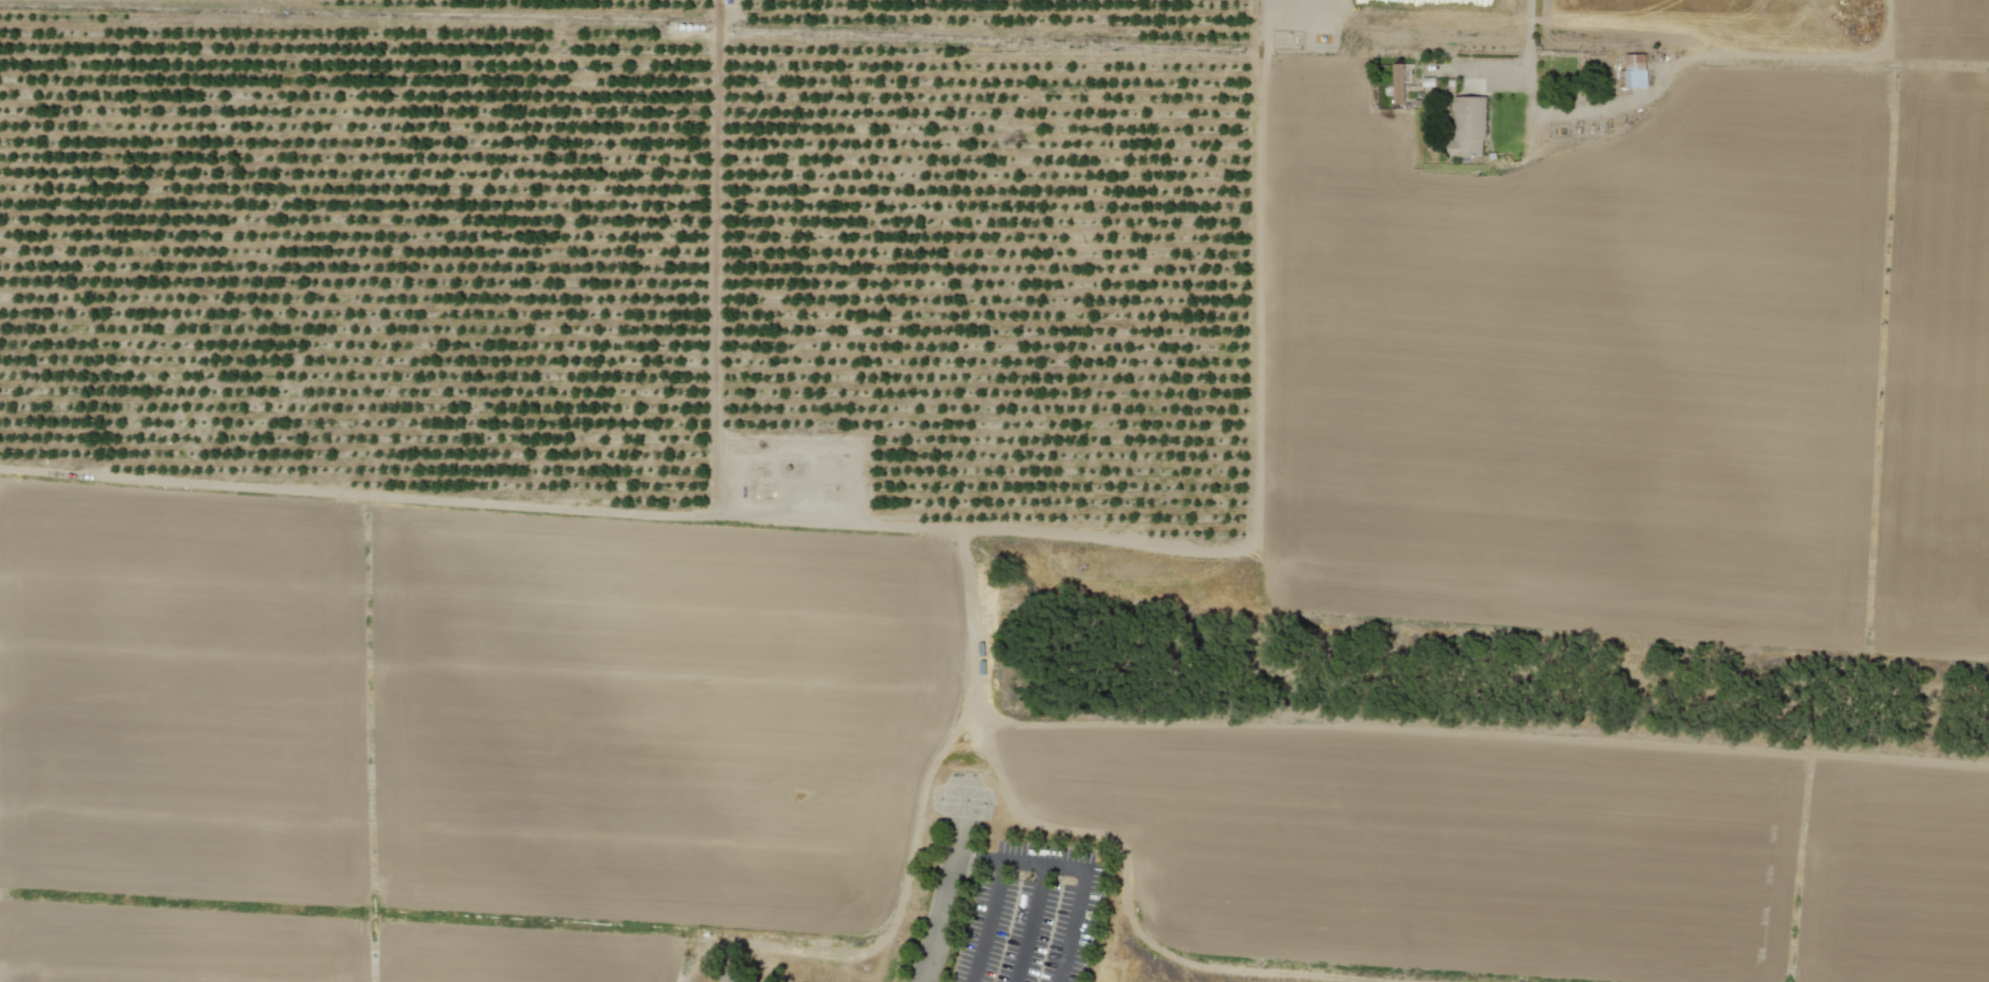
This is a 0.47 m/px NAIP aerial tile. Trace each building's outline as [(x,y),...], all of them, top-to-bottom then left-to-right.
[(1646,54),(1625,54),(1625,88),(1647,87),(1646,54)] [(1404,103),(1403,64),(1393,64),(1393,103),(1404,103)] [(1485,157),(1485,96),(1454,97),(1454,139),(1448,139),(1448,157),(1485,157)]
